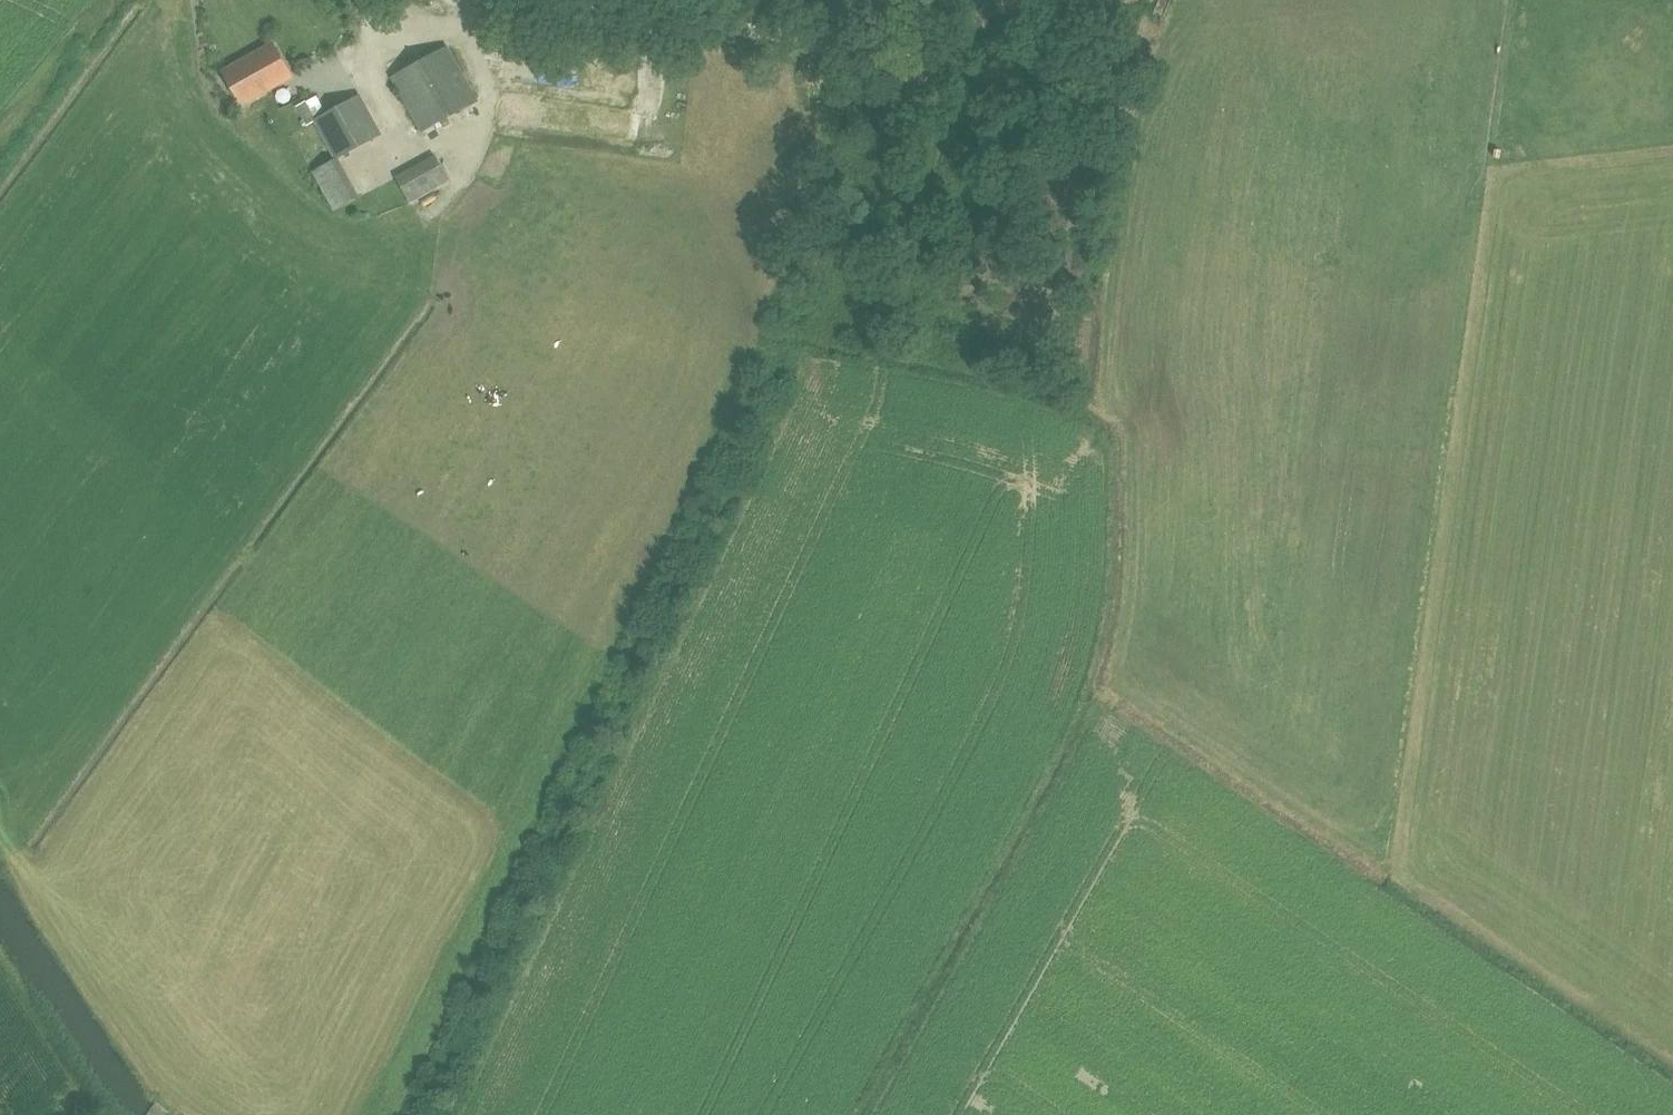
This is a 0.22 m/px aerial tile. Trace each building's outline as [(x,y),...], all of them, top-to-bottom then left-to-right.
[(244,104),(293,76),(274,43),(225,71),(244,104)] [(606,62),(588,59),(508,46),(501,86),(599,101),(606,62)] [(478,101),(448,47),(395,76),(425,130),(478,101)] [(361,95),(317,119),(338,158),(382,133),(361,95)] [(309,123),(317,119),(307,102),(299,106),(309,123)] [(451,180),(438,156),(398,178),(411,201),(451,180)] [(361,196),(340,158),(314,171),(335,211),(361,196)]
